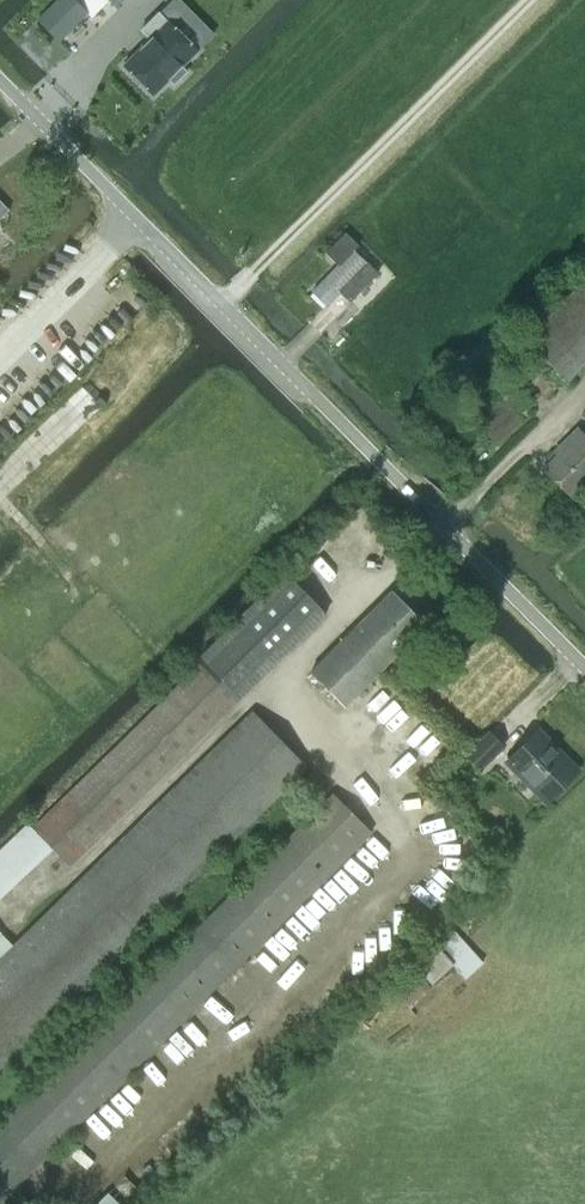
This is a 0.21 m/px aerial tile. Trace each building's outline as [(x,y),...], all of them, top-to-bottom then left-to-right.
[(92,17),(108,1),(107,0),(58,0),(38,20),(59,41),(88,13),(92,17)] [(149,39),(123,65),(153,95),(168,80),(174,85),(187,72),(181,67),(197,51),(167,21),(166,22),(158,13),(141,31),(149,39)] [(345,233),(325,254),(337,266),(312,292),(326,306),(342,290),(351,299),(376,274),(353,252),(358,246),(345,233)] [(523,336),(567,382),(584,366),(584,277),(523,336)] [(565,447),(543,469),(570,497),(584,482),(584,437),(577,429),(562,444),(565,447)] [(198,665),(33,827),(69,865),(241,697),(326,613),(286,572),(195,661),(198,665)] [(390,592),(310,671),(344,706),(423,626),(390,592)] [(0,932),(0,1068),(307,767),(252,711),(12,944),(0,932)] [(547,802),(577,772),(574,770),(573,764),(568,759),(562,758),(536,731),(506,761),(547,802)] [(466,755),(480,769),(502,747),(489,733),(466,755)] [(371,832),(332,793),(0,1124),(0,1202),(371,832)]
